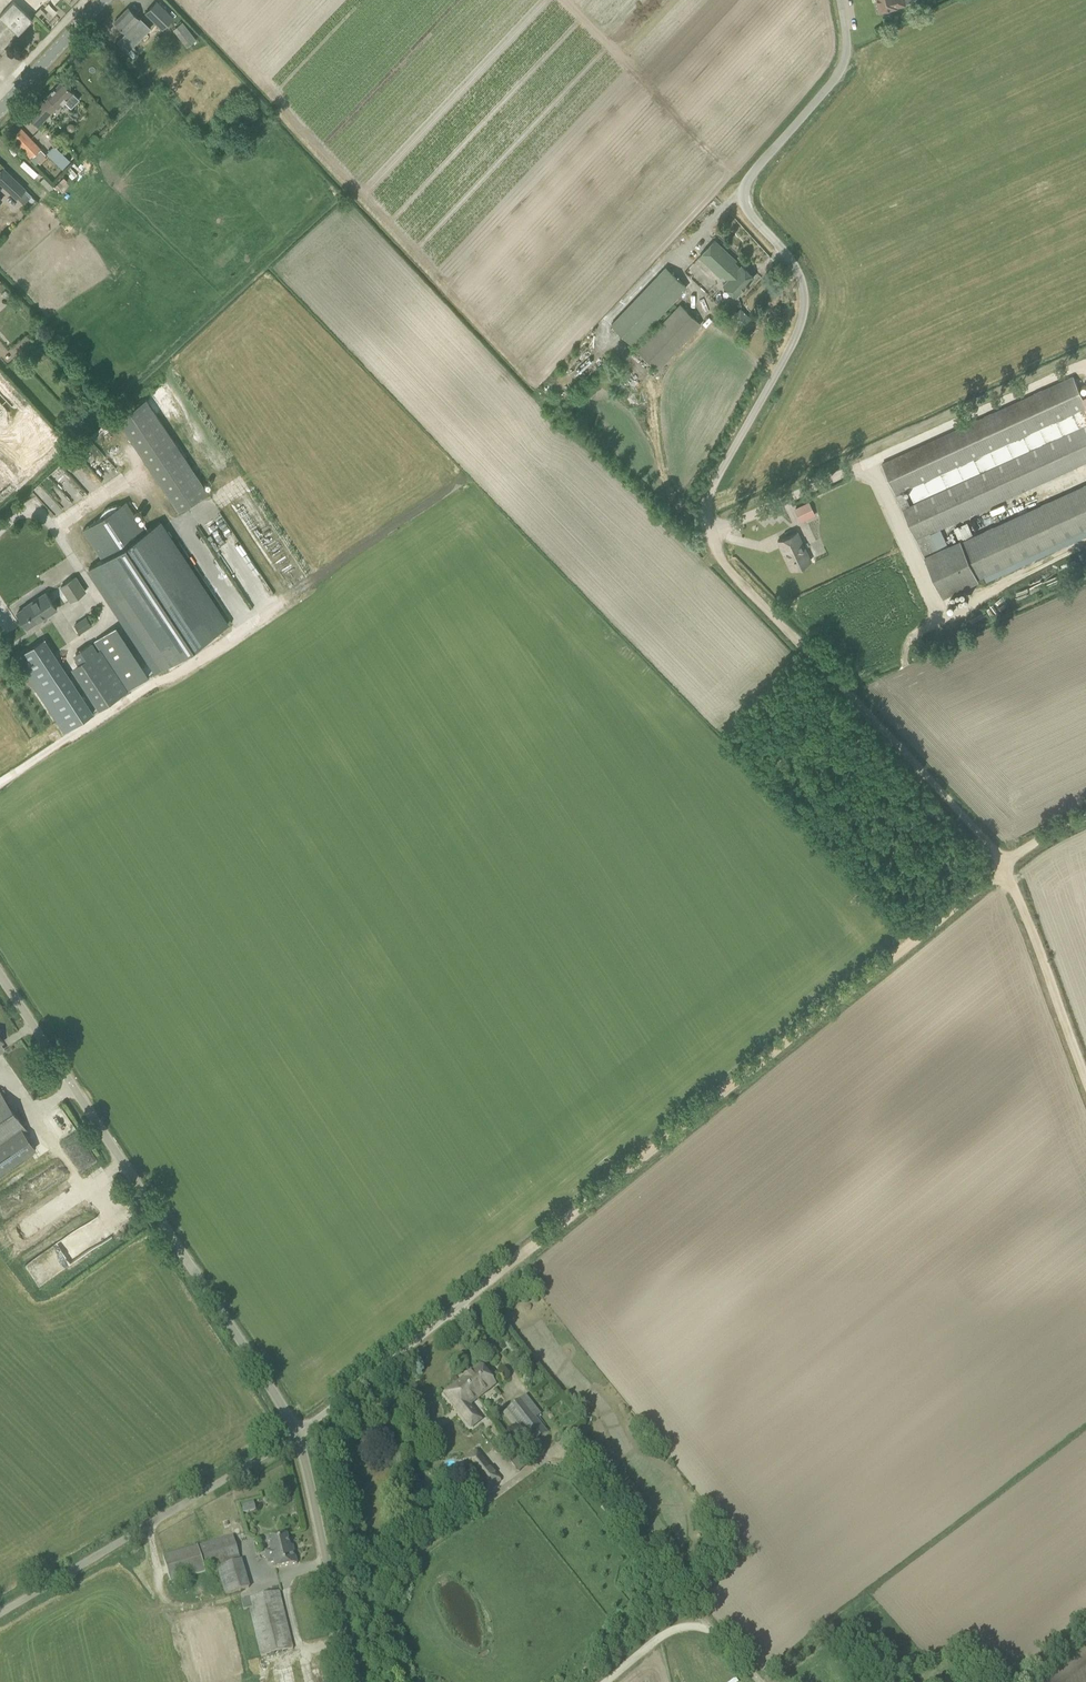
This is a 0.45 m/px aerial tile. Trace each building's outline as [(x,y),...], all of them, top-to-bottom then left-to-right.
[(879,11),(890,9),(907,4),(916,2),(915,0),(876,0),(879,11)] [(16,32),(18,34),(32,19),(13,1),(0,15),(0,17),(2,18),(0,20),(0,49),(16,32)] [(156,1),(146,12),(163,29),(173,18),(156,1)] [(128,52),(133,57),(137,54),(131,48),(151,28),(141,18),(140,19),(139,18),(136,15),(128,7),(115,21),(123,29),(126,32),(117,41),(128,52)] [(183,21),(173,29),(187,47),(197,39),(183,21)] [(27,117),(35,124),(37,126),(56,106),(58,107),(64,100),(71,107),(80,98),(61,80),(27,117)] [(11,137),(19,145),(18,145),(30,158),(33,156),(40,163),(46,157),(45,155),(45,154),(21,128),(11,137)] [(72,160),(56,145),(48,153),(64,168),(72,160)] [(0,171),(0,182),(10,192),(17,198),(26,189),(19,183),(3,168),(0,171)] [(740,268),(734,262),(736,260),(715,241),(708,249),(699,258),(720,278),(722,276),(726,280),(723,284),(728,289),(736,296),(754,277),(742,266),(740,268)] [(687,287),(665,266),(610,324),(632,345),(687,287)] [(680,303),(637,349),(657,369),(701,323),(680,303)] [(741,310),(734,318),(747,330),(754,322),(741,310)] [(1085,530),(1085,484),(961,541),(960,539),(938,549),(930,532),(1085,461),(1085,396),(1083,397),(1073,376),(892,459),(882,464),(895,493),(916,539),(917,539),(925,557),(924,557),(943,597),(953,592),(953,593),(980,581),(978,579),(1085,530)] [(0,393),(0,450),(20,473),(48,448),(0,393)] [(120,417),(180,509),(207,491),(146,398),(120,417)] [(66,460),(72,474),(82,470),(77,456),(66,460)] [(89,492),(99,483),(89,473),(79,482),(89,492)] [(10,485),(0,474),(0,494),(10,485)] [(809,501),(794,508),(800,522),(815,515),(809,501)] [(89,568),(157,671),(227,625),(159,521),(145,531),(133,512),(133,513),(130,510),(127,508),(124,506),(120,505),(116,505),(112,506),(108,507),(105,509),(102,512),(100,515),(99,519),(83,529),(103,559),(89,568)] [(797,531),(778,540),(791,569),(810,561),(797,531)] [(75,577),(62,585),(71,600),(73,598),(85,591),(81,586),(75,577)] [(56,608),(52,601),(46,592),(24,607),(25,608),(17,613),(22,621),(26,627),(37,620),(37,621),(47,615),(51,612),(52,611),(56,609),(57,608),(56,608)] [(74,623),(81,634),(93,627),(92,627),(96,624),(91,616),(87,619),(85,615),(74,623)] [(98,709),(149,676),(116,626),(73,654),(78,662),(71,668),(98,709)] [(94,713),(45,638),(14,658),(64,733),(94,713)] [(0,1092),(0,1174),(36,1149),(25,1132),(27,1131),(0,1092)] [(480,1366),(462,1380),(476,1398),(494,1384),(480,1366)] [(468,1405),(476,1398),(462,1380),(444,1394),(470,1427),(480,1420),(468,1405)] [(507,1410),(532,1443),(546,1432),(520,1400),(507,1410)] [(476,1450),(465,1459),(488,1488),(499,1479),(482,1458),(476,1450)] [(252,1501),(242,1504),(244,1512),(255,1510),(252,1501)] [(291,1552),(286,1535),(278,1537),(277,1534),(267,1536),(271,1550),(265,1552),(268,1564),(273,1562),(275,1569),(297,1564),(293,1551),(291,1552)] [(166,1567),(170,1583),(205,1573),(204,1569),(240,1558),(233,1536),(162,1557),(166,1567)] [(278,1591),(268,1594),(241,1600),(244,1611),(248,1610),(260,1657),(292,1649),(278,1591)]
